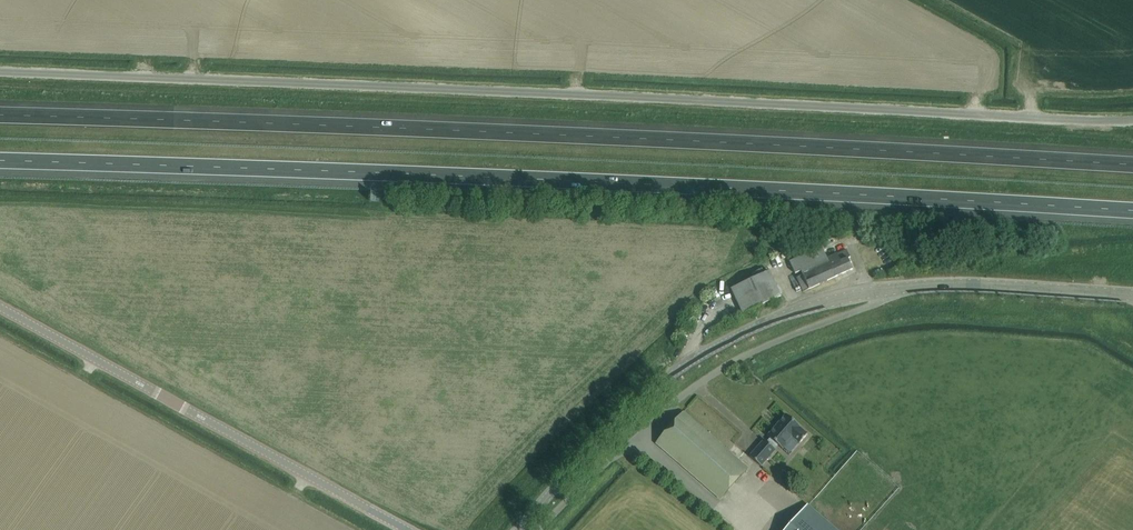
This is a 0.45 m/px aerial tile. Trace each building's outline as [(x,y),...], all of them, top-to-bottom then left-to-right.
[(821,247),(789,262),(795,274),(800,271),(802,275),(796,278),(802,292),(852,269),(848,259),(849,258),(846,250),(826,258),(821,247)] [(781,296),(769,271),(731,289),(743,313),(781,296)] [(720,499),(747,468),(683,411),(655,442),(720,499)] [(799,443),(807,434),(800,428),(801,427),(786,414),(767,436),(770,438),(767,441),(764,439),(749,456),(761,466),(775,449),(772,447),(776,443),(782,448),(792,437),(799,443)] [(751,438),(756,435),(750,428),(758,423),(754,417),(742,426),(751,438)] [(806,506),(785,529),(834,529),(806,506)]
